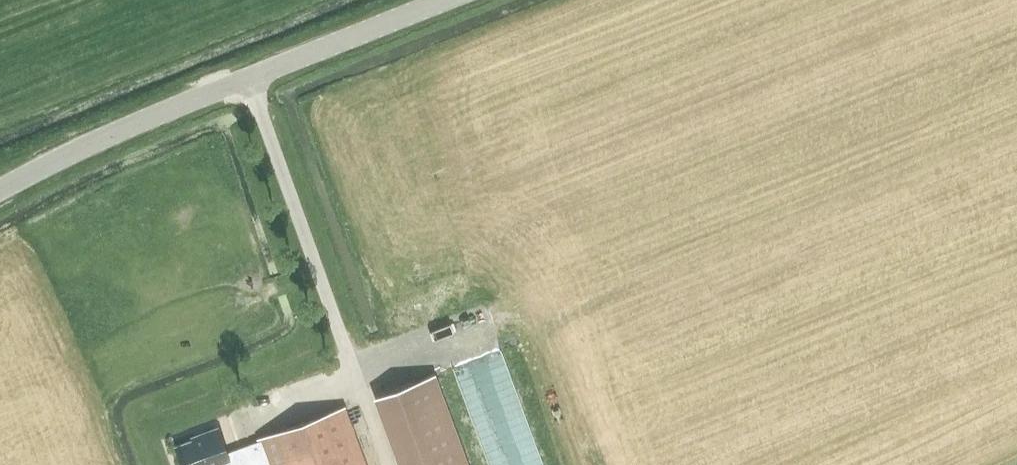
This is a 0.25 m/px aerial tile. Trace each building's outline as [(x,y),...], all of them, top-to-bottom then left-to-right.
[(385,393),(412,464),(468,464),(435,374),(385,393)] [(258,439),(258,441),(226,453),(217,428),(201,434),(202,436),(175,446),(182,464),(215,464),(221,463),(222,464),(366,464),(345,407),(258,439)]
